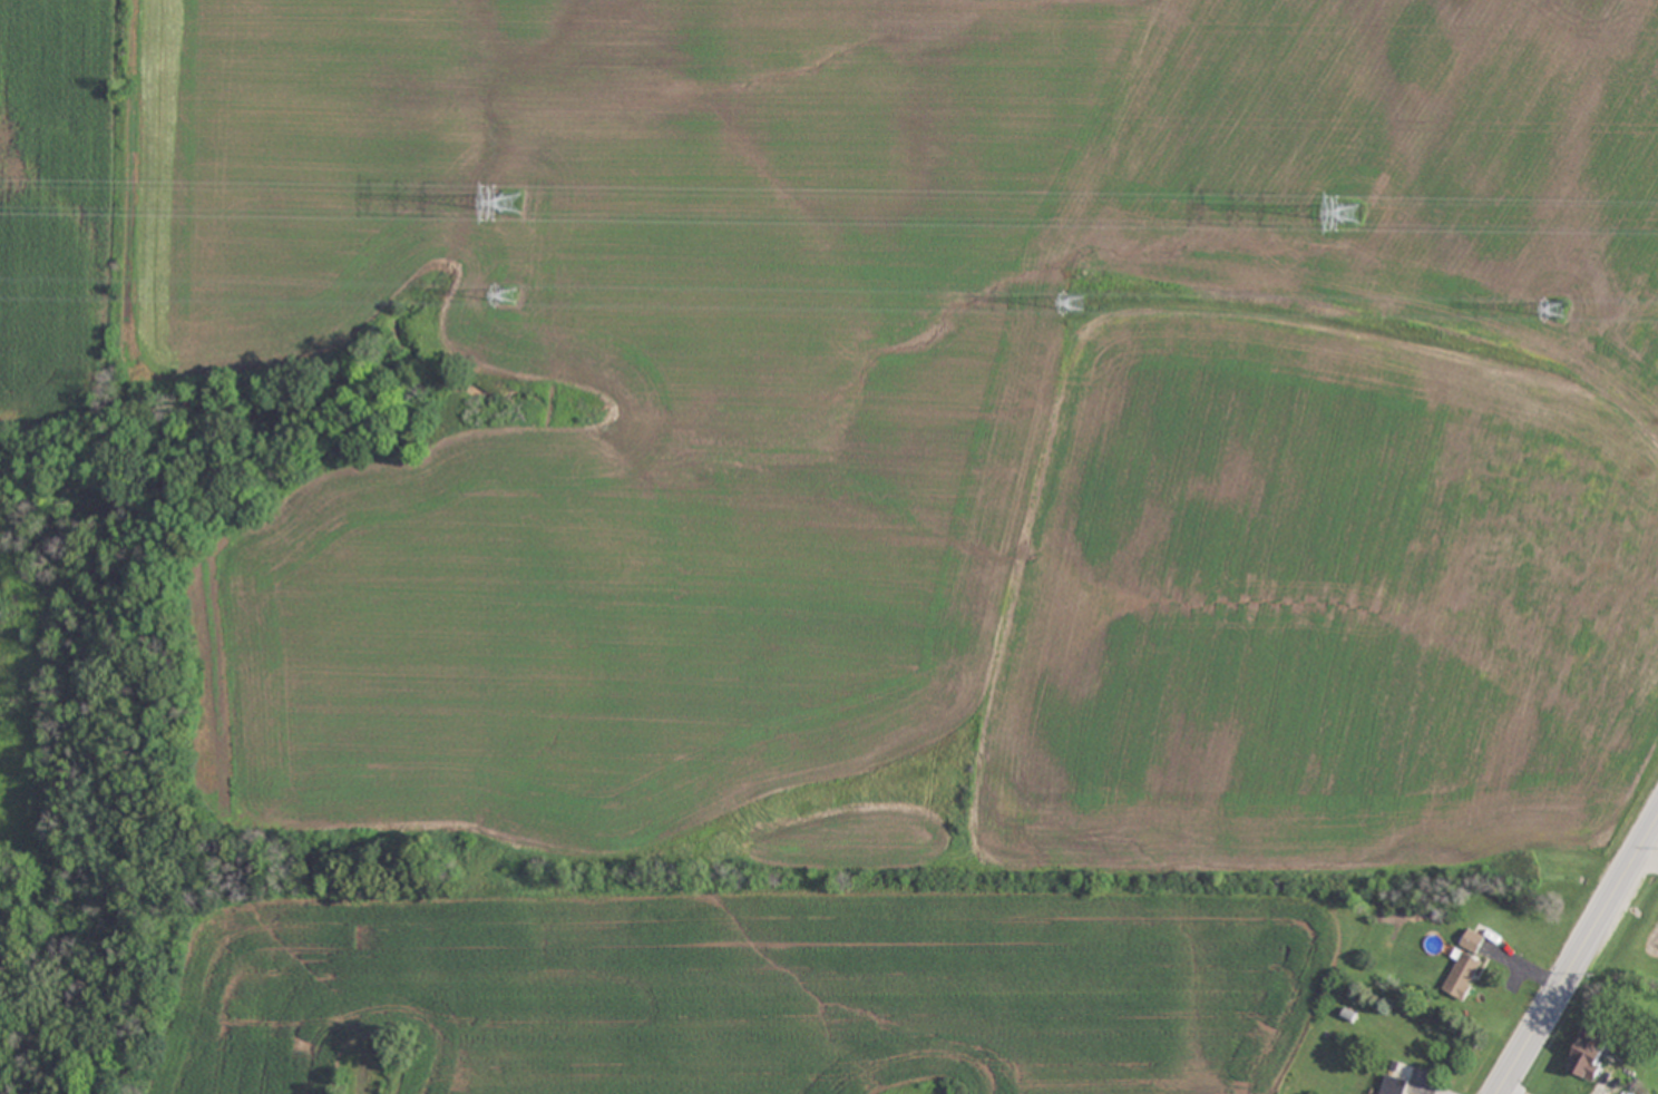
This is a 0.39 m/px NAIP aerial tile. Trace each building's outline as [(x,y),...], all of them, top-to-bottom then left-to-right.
[(1486,938),(1471,928),(1461,943),(1477,953),(1486,938)] [(1442,988),(1463,1000),(1484,961),(1464,950),(1442,988)] [(1592,1080),(1612,1036),(1586,1024),(1566,1068),(1592,1080)] [(1387,1074),(1381,1093),(1405,1093),(1408,1080),(1387,1074)]
